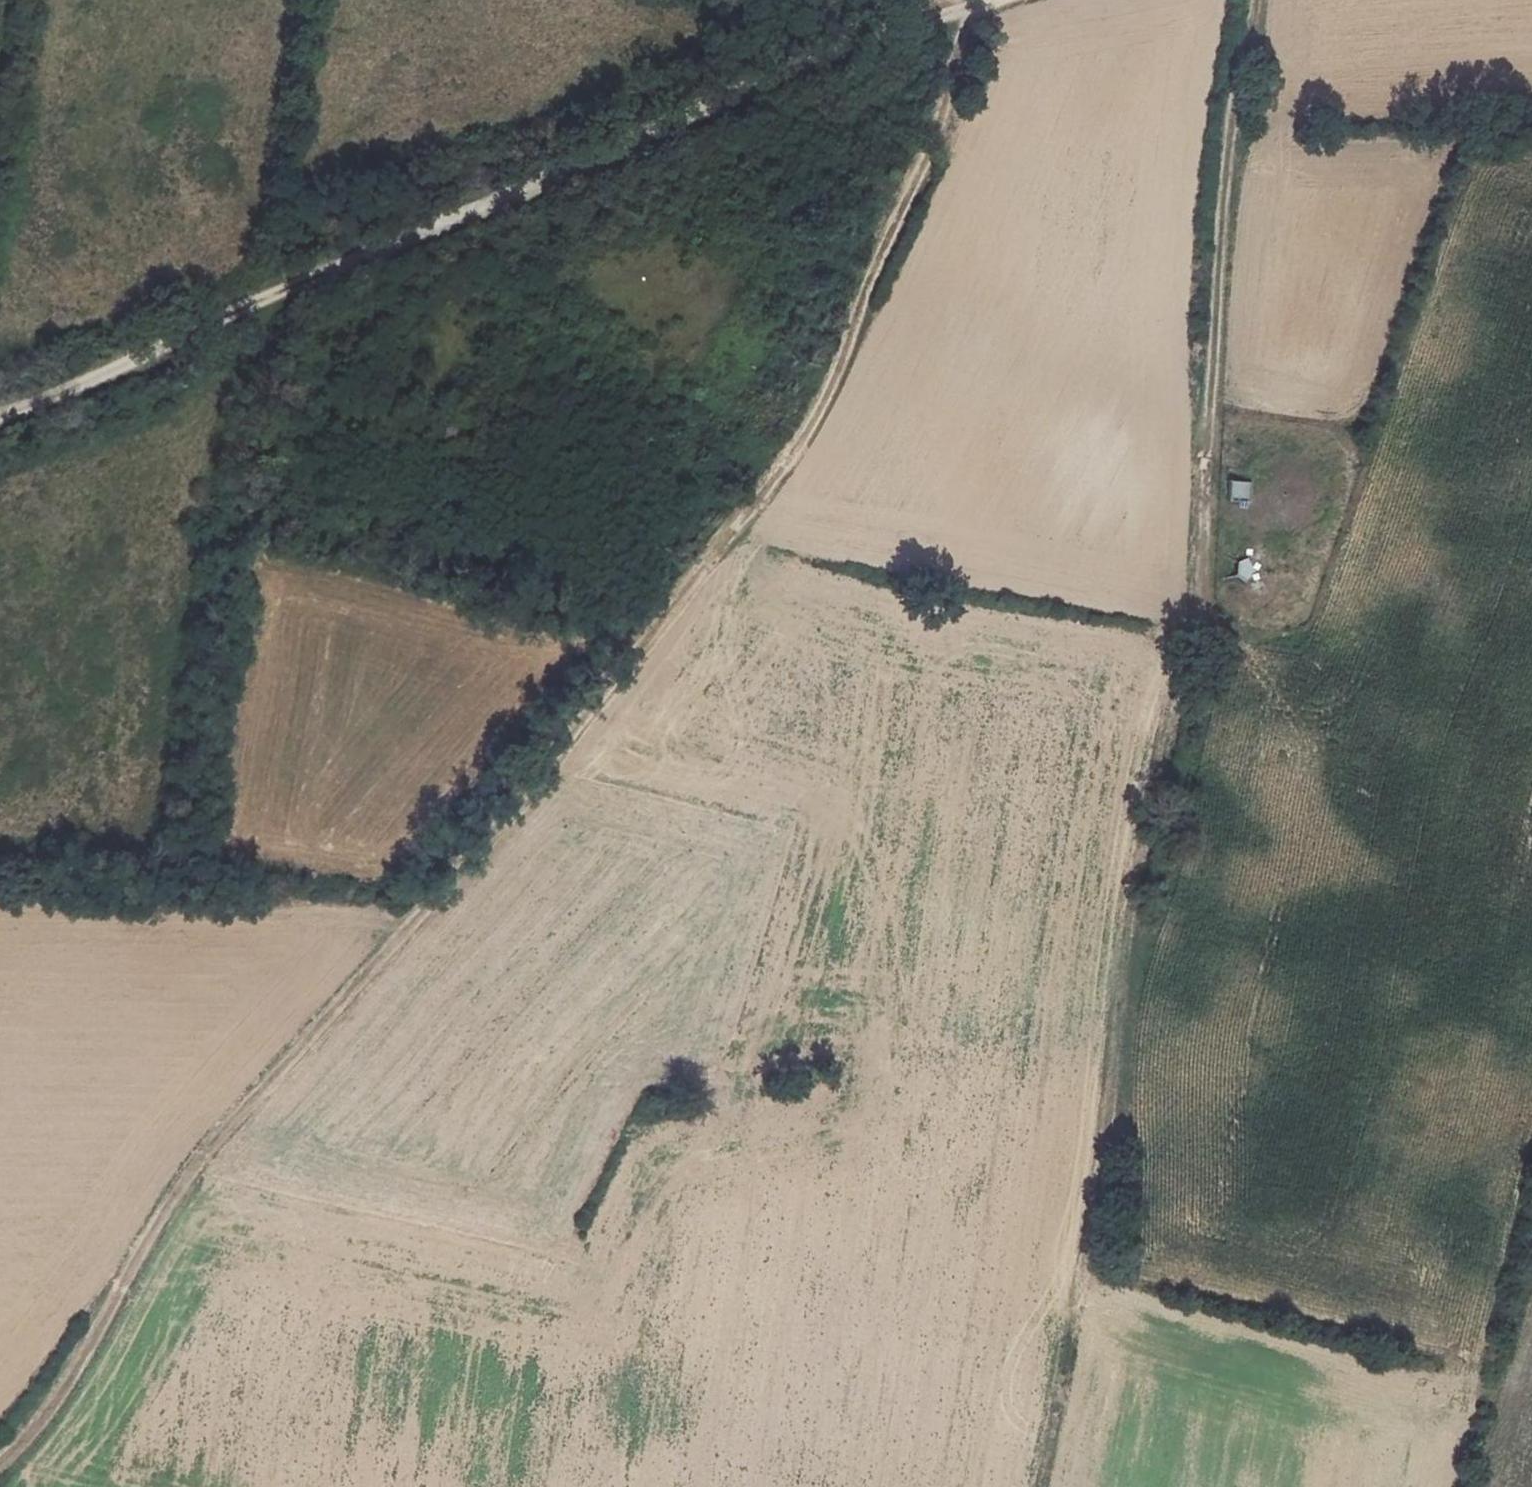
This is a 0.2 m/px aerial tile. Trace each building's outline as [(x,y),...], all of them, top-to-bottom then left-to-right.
[(1251,482),(1228,481),(1227,501),(1249,502),(1251,482)]
